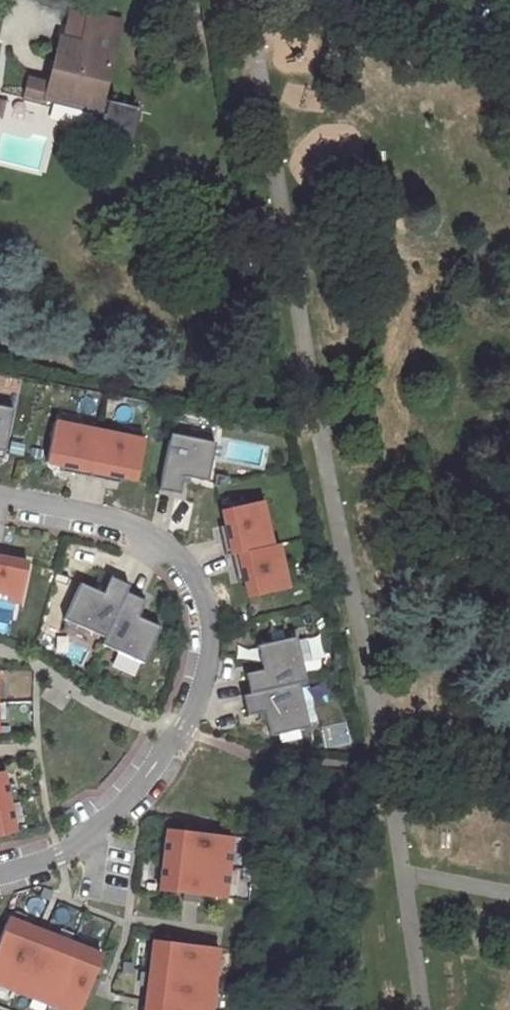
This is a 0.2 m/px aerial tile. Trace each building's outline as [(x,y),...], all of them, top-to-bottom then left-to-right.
[(96,113),(118,19),(87,12),(86,15),(70,11),(63,38),(61,37),(50,83),(28,78),(21,100),(44,105),(45,101),(96,113)] [(122,142),(134,109),(103,98),(91,131),(122,142)] [(0,407),(0,458),(2,459),(12,409),(0,407)] [(98,429),(54,420),(45,461),(62,464),(61,470),(89,476),(98,429)] [(144,438),(98,429),(89,476),(118,482),(119,476),(135,479),(144,438)] [(214,442),(170,433),(158,491),(178,495),(182,476),(206,481),(214,442)] [(260,501),(220,510),(224,526),(217,527),(223,555),(230,554),(269,545),(260,501)] [(275,544),(269,545),(230,554),(236,582),(242,581),(246,597),(285,588),(275,544)] [(18,602),(26,562),(0,557),(0,598),(18,602)] [(104,638),(128,585),(109,576),(102,593),(79,583),(63,619),(104,638)] [(145,600),(125,592),(104,638),(101,645),(143,663),(159,627),(137,617),(145,600)] [(303,680),(293,636),(255,645),(261,668),(242,673),(247,693),(296,682),(303,680)] [(247,693),(240,695),(245,715),(262,712),(267,736),(306,727),(296,682),(247,693)] [(0,771),(0,835),(13,832),(0,771)] [(228,835),(166,828),(158,890),(221,897),(228,835)] [(0,937),(0,980),(74,1009),(79,1009),(102,952),(9,915),(0,937)] [(152,939),(144,1009),(208,1009),(216,947),(152,939)]
